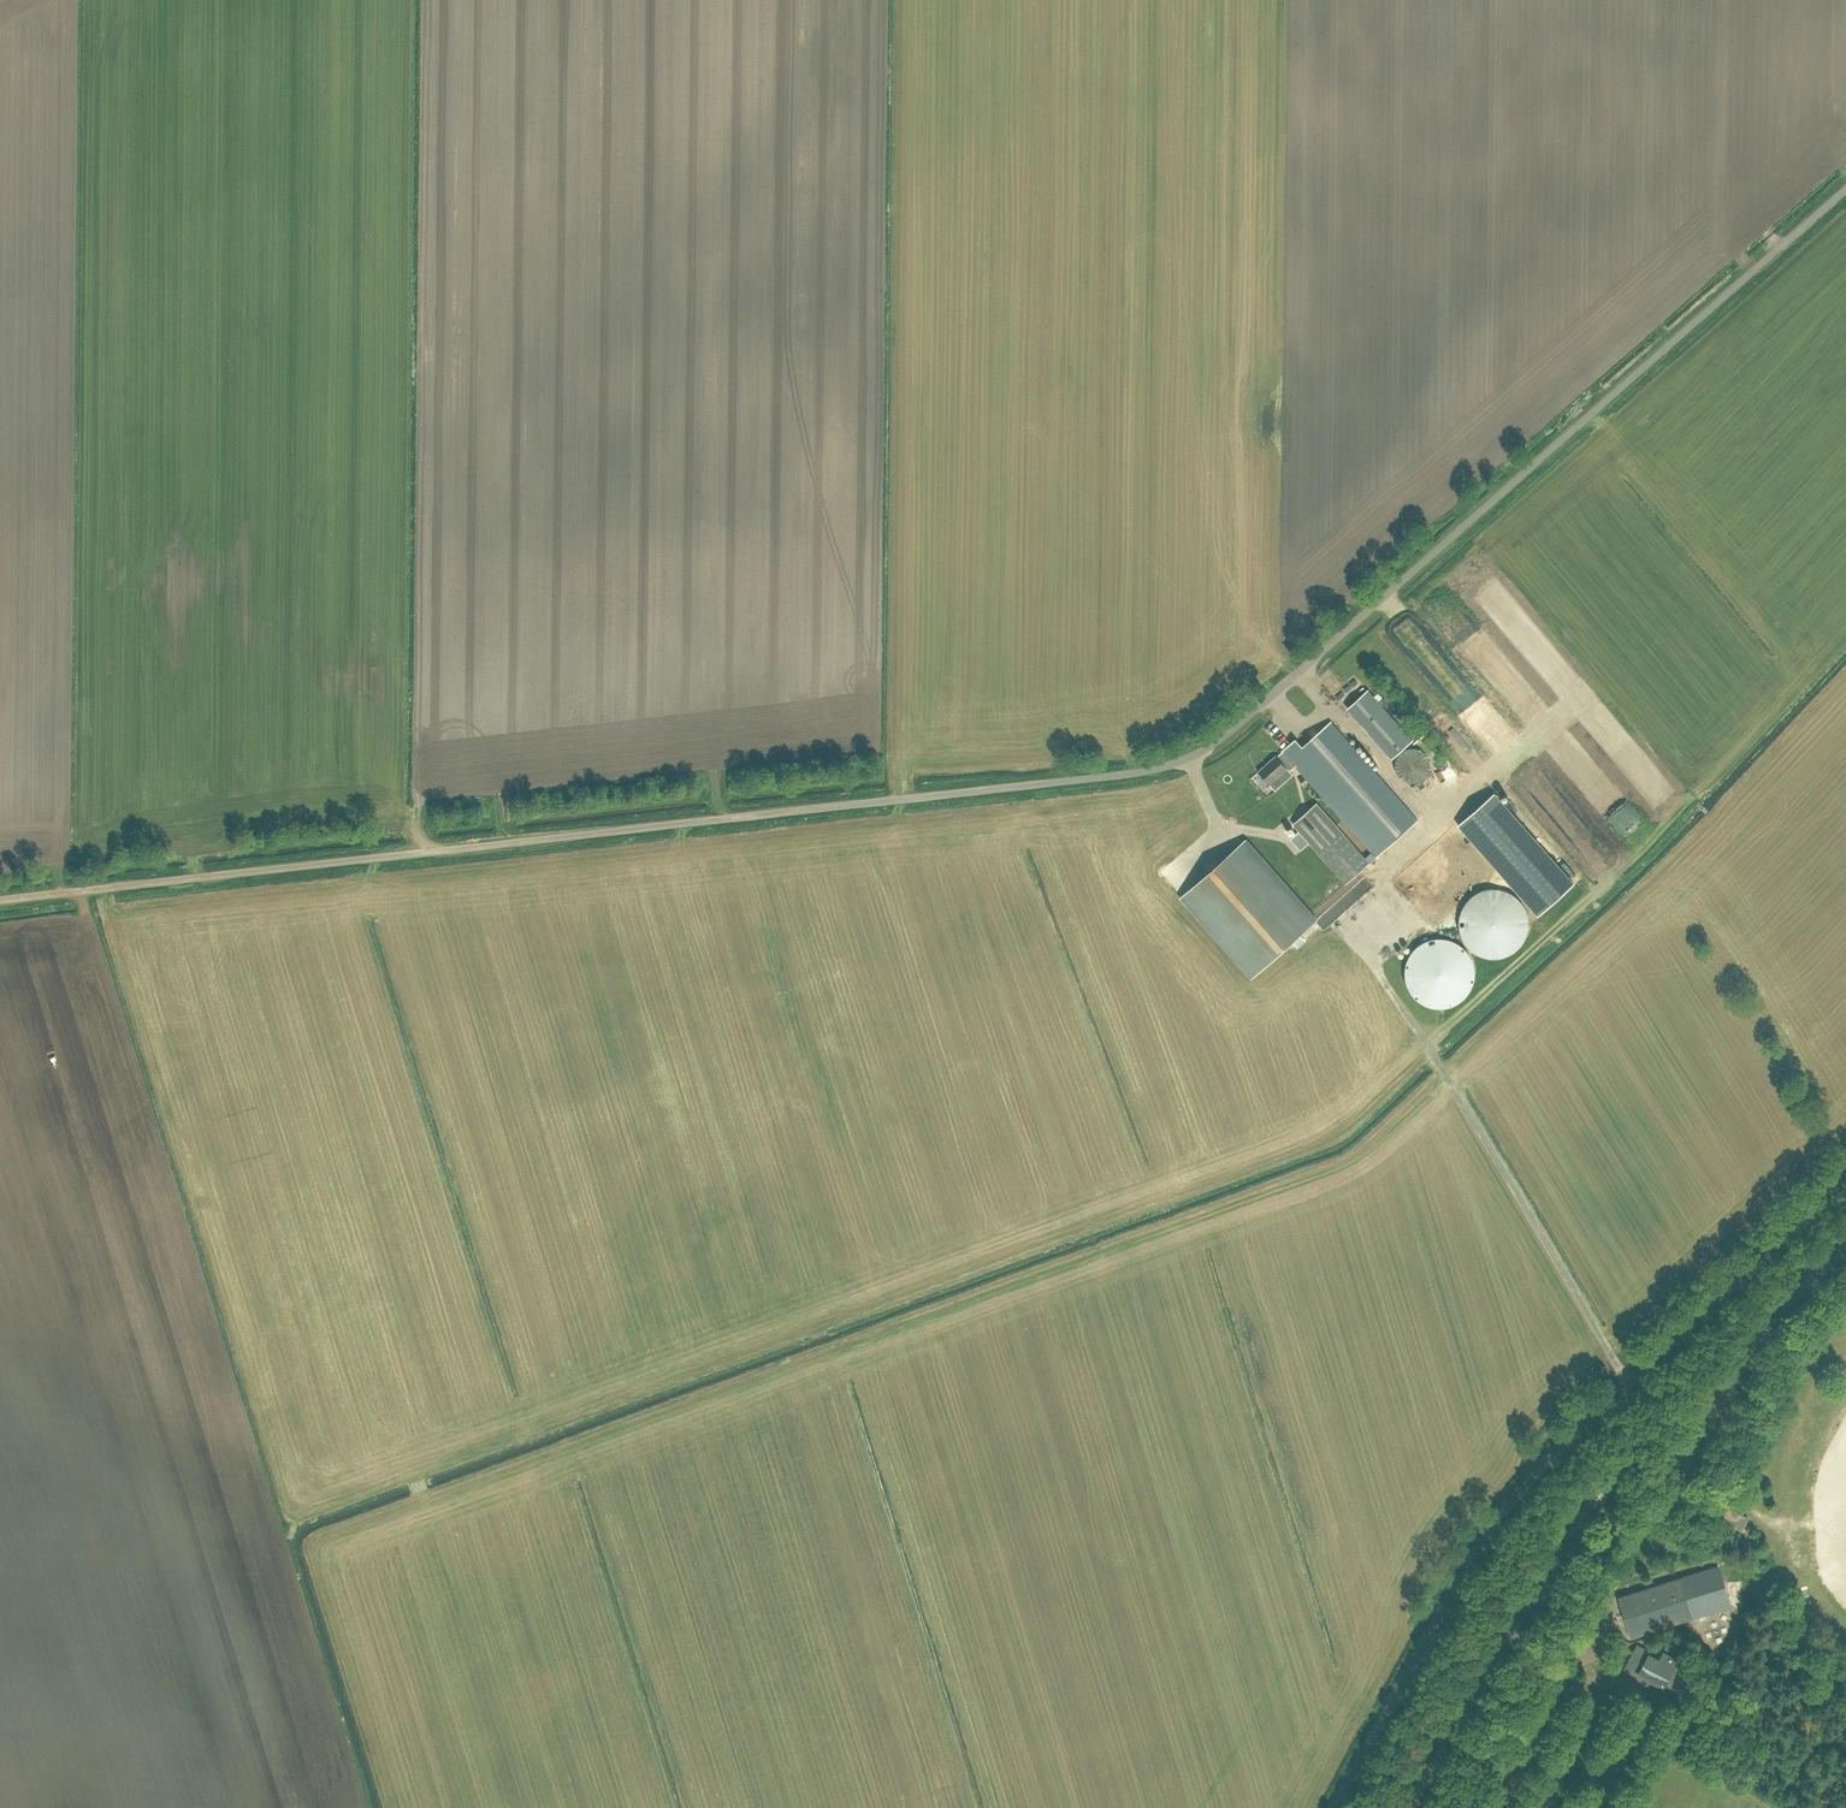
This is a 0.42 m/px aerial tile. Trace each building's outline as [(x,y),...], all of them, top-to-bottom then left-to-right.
[(1411,741),(1368,691),(1348,708),(1391,758),(1411,741)] [(1277,756),(1259,771),(1270,784),(1288,769),(1288,768),(1293,763),(1374,856),(1417,819),(1331,722),(1303,747),(1296,739),(1282,751),(1283,752),(1277,756)] [(1463,756),(1473,746),(1468,741),(1458,751),(1463,756)] [(1394,763),(1394,765),(1394,767),(1394,768),(1395,770),(1395,772),(1396,773),(1396,774),(1397,775),(1398,776),(1399,777),(1400,778),(1401,779),(1403,780),(1405,781),(1407,782),(1408,782),(1410,782),(1411,782),(1413,782),(1415,782),(1417,782),(1419,781),(1421,780),(1422,779),(1423,778),(1424,777),(1425,776),(1426,775),(1427,773),(1428,772),(1428,770),(1429,768),(1429,766),(1429,764),(1429,763),(1428,761),(1428,759),(1427,758),(1427,756),(1426,755),(1424,753),(1424,752),(1422,751),(1421,750),(1420,750),(1418,749),(1416,748),(1415,748),(1413,748),(1411,747),(1410,748),(1408,748),(1406,748),(1404,749),(1403,750),(1402,750),(1400,752),(1399,752),(1398,754),(1397,755),(1396,757),(1396,758),(1395,760),(1394,761),(1394,763)] [(1575,882),(1494,792),(1458,824),(1538,914),(1575,882)] [(1368,862),(1316,803),(1292,823),(1344,883),(1368,862)] [(1291,838),(1298,835),(1294,827),(1287,831),(1291,838)] [(1179,898),(1251,978),(1318,919),(1246,838),(1179,898)] [(1473,951),(1481,955),(1491,957),(1500,957),(1509,954),(1517,948),(1523,941),(1527,932),(1529,923),(1528,914),(1525,906),(1520,898),(1513,893),(1505,889),(1496,887),(1487,887),(1479,890),(1471,895),(1465,901),(1461,909),(1459,918),(1459,928),(1461,937),(1466,944),(1473,951)] [(1427,1006),(1436,1008),(1445,1008),(1454,1005),(1462,1000),(1468,993),(1472,984),(1474,975),(1473,966),(1470,957),(1465,950),(1458,944),(1449,940),(1440,939),(1431,939),(1422,943),(1415,948),(1409,955),(1405,963),(1404,972),(1405,980),(1408,989),(1412,996),(1419,1002),(1427,1006)] [(1721,1503),(1714,1515),(1728,1523),(1729,1520),(1742,1527),(1741,1530),(1748,1518),(1734,1510),(1733,1513),(1726,1509),(1728,1507),(1721,1503)] [(1631,1596),(1642,1631),(1718,1606),(1713,1591),(1716,1590),(1715,1587),(1712,1587),(1707,1572),(1631,1596)] [(1635,1670),(1663,1684),(1680,1651),(1669,1645),(1663,1656),(1650,1649),(1647,1654),(1644,1653),(1635,1670)]
